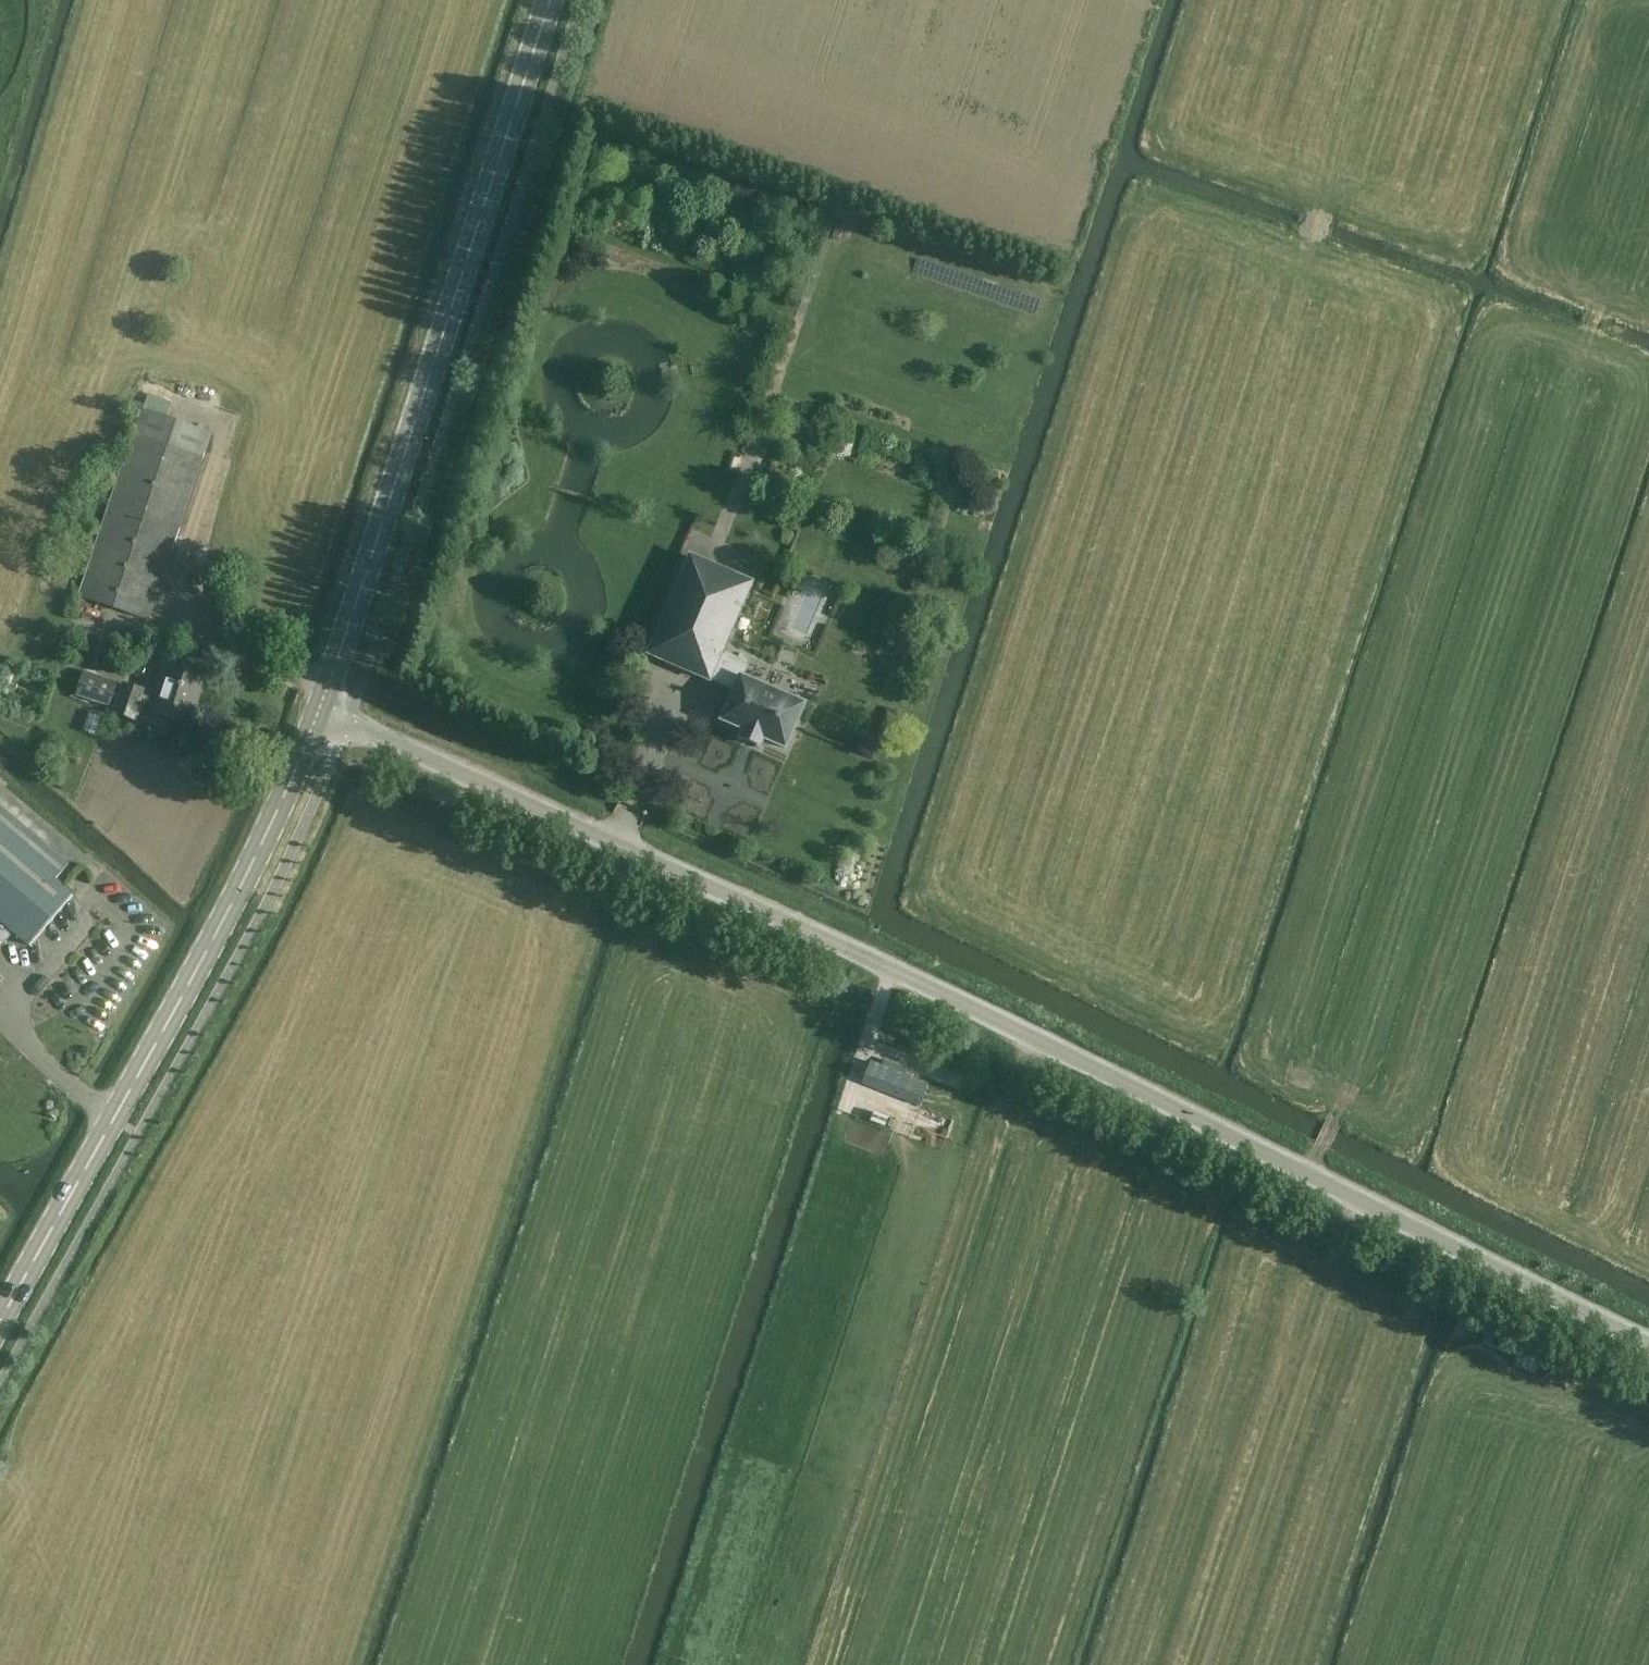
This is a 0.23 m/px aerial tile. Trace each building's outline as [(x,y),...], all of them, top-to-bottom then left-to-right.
[(78,596),(150,621),(213,433),(134,406),(124,430),(133,433),(78,596)] [(723,656),(754,583),(692,557),(650,654),(712,681),(715,673),(739,684),(723,721),(745,730),(742,739),(761,748),(765,739),(788,749),(807,705),(743,677),(748,667),(744,665),(744,661),(728,654),(725,657),(723,656)] [(155,714),(187,724),(198,693),(200,694),(206,675),(171,664),(160,697),(147,693),(148,690),(121,681),(111,714),(138,722),(142,708),(155,713),(155,714)] [(119,681),(84,670),(76,695),(110,706),(119,681)] [(29,946),(72,895),(56,880),(69,864),(2,807),(0,806),(0,940),(4,941),(12,931),(29,946)] [(900,1098),(920,1106),(929,1084),(909,1076),(871,1062),(863,1083),(900,1098)]
